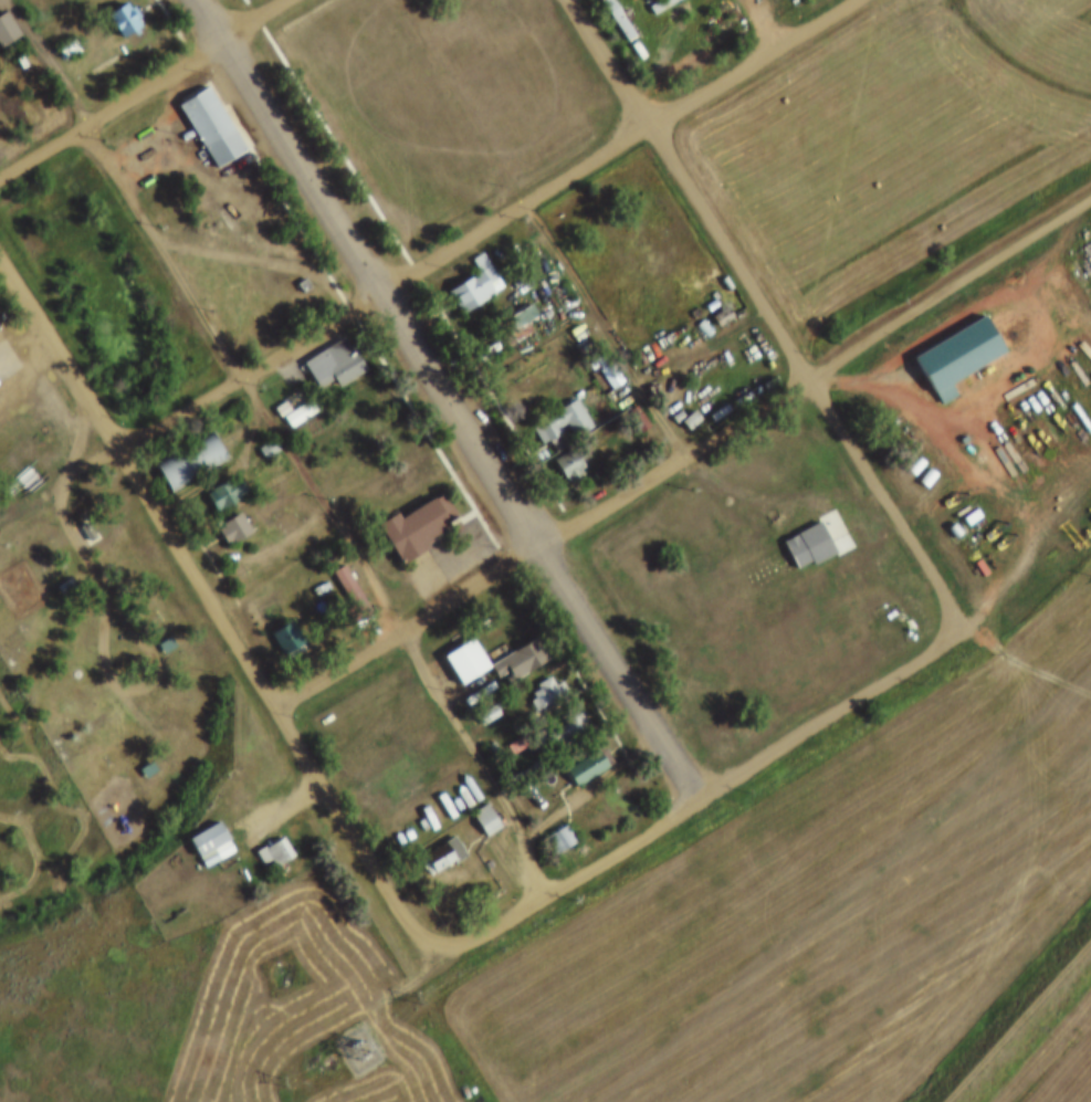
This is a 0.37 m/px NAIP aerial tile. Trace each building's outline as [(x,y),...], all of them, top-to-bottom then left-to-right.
[(17,21),(0,32),(0,0),(3,0),(17,21)] [(116,24),(101,0),(134,0),(135,2),(130,4),(135,12),(116,24)] [(621,27),(604,0),(616,0),(629,21),(621,27)] [(654,16),(682,0),(660,0),(649,6),(654,16)] [(67,62),(81,53),(74,41),(60,50),(67,62)] [(210,154),(240,135),(200,72),(170,91),(210,154)] [(476,239),(497,271),(454,297),(441,275),(473,256),(465,245),(476,239)] [(473,261),(481,273),(448,292),(461,315),(503,290),(483,255),(473,261)] [(714,265),(720,261),(726,272),(721,275),(714,265)] [(292,269),(301,263),(305,272),(297,277),(292,269)] [(707,285),(712,291),(703,298),(699,293),(707,285)] [(523,288),(531,300),(521,305),(527,317),(501,334),(493,323),(508,313),(502,302),(523,288)] [(706,302),(721,293),(726,302),(712,311),(706,302)] [(996,338),(976,303),(906,343),(933,390),(951,380),(944,368),(996,338)] [(696,305),(706,317),(701,322),(691,311),(696,305)] [(337,322),(344,333),(346,332),(360,356),(317,384),(295,348),(337,322)] [(595,354),(592,351),(585,356),(580,349),(588,345),(588,343),(597,337),(604,348),(606,347),(618,367),(605,375),(592,355),(595,354)] [(371,361),(387,386),(354,407),(338,381),(371,361)] [(757,370),(767,364),(770,369),(760,376),(757,370)] [(732,391),(727,385),(752,370),(756,377),(732,391)] [(569,384),(586,411),(565,424),(556,410),(550,413),(555,421),(537,432),(525,411),(569,384)] [(305,385),(312,397),(284,413),(277,402),(286,397),(305,385)] [(277,402),(274,403),(269,393),(280,387),(286,397),(277,402)] [(703,400),(721,390),(725,397),(707,407),(703,400)] [(674,407),(686,396),(694,405),(682,416),(674,407)] [(569,434),(571,439),(592,431),(580,403),(532,423),(541,446),(569,434)] [(150,450),(204,416),(223,445),(169,479),(150,450)] [(252,433),(266,423),(274,435),(259,445),(252,433)] [(314,430),(319,440),(308,447),(302,438),(314,430)] [(567,433),(579,452),(558,465),(546,447),(567,433)] [(228,465),(214,435),(156,462),(170,492),(228,465)] [(556,460),(567,485),(588,476),(578,451),(556,460)] [(230,460),(242,477),(211,497),(199,479),(230,460)] [(207,499),(222,514),(245,492),(230,477),(207,499)] [(388,498),(391,504),(424,483),(426,484),(436,479),(453,506),(417,528),(419,533),(395,548),(370,508),(388,498)] [(217,512),(216,510),(234,497),(246,516),(228,528),(225,526),(221,528),(212,515),(217,512)] [(76,511),(82,506),(92,522),(85,525),(76,511)] [(789,554),(739,580),(727,556),(777,531),(775,526),(814,506),(830,538),(793,558),(789,554)] [(217,530),(230,548),(252,531),(239,513),(217,530)] [(327,557),(337,550),(361,588),(350,595),(327,557)] [(53,570),(65,564),(71,573),(60,580),(53,570)] [(334,573),(360,622),(372,615),(346,566),(334,573)] [(284,606),(301,631),(277,646),(262,620),(284,606)] [(166,621),(172,631),(160,639),(154,629),(166,621)] [(270,635),(284,658),(306,645),(292,622),(270,635)] [(484,651),(528,623),(542,646),(497,673),(484,651)] [(463,625),(481,652),(453,670),(436,641),(463,625)] [(498,664),(513,685),(548,659),(533,638),(498,664)] [(177,648),(173,641),(161,647),(165,654),(177,648)] [(533,674),(529,670),(543,661),(549,672),(556,668),(563,676),(532,696),(525,686),(529,684),(526,679),(533,674)] [(469,680),(461,667),(443,678),(451,691),(469,680)] [(531,702),(538,714),(571,694),(563,682),(557,685),(551,676),(532,688),(538,697),(531,702)] [(489,690),(494,700),(475,711),(470,702),(489,690)] [(535,725),(559,709),(558,707),(576,696),(587,713),(544,739),(535,725)] [(477,716),(483,726),(503,715),(497,705),(477,716)] [(545,736),(555,752),(593,730),(583,713),(545,736)] [(487,726),(493,735),(525,714),(533,726),(493,752),(480,731),(487,726)] [(590,736),(590,737),(598,733),(607,747),(600,752),(601,754),(569,774),(558,756),(590,736)] [(135,753),(147,745),(154,754),(143,762),(135,753)] [(577,789),(610,769),(598,751),(566,771),(577,789)] [(480,789),(494,812),(479,822),(464,799),(480,789)] [(472,816),(488,839),(503,828),(487,806),(472,816)] [(211,807),(229,836),(198,856),(180,826),(211,807)] [(559,810),(569,827),(544,843),(534,826),(559,810)] [(447,820),(459,839),(422,862),(411,843),(447,820)] [(264,846),(256,850),(249,837),(256,831),(258,833),(276,822),(289,841),(269,853),(264,846)] [(189,840),(205,870),(236,853),(220,823),(189,840)] [(541,843),(551,860),(575,845),(565,828),(541,843)] [(466,858),(455,839),(421,859),(432,878),(466,858)] [(262,866),(273,863),(274,867),(293,860),(286,840),(257,850),(262,866)]
